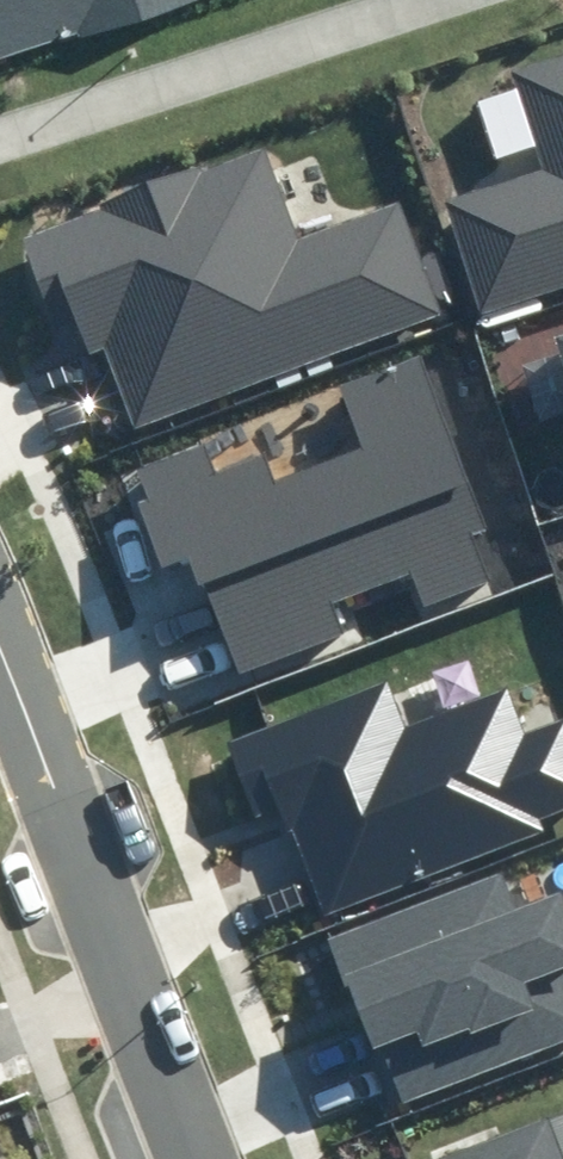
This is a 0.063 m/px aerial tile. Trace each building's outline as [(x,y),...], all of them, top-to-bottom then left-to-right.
[(183,0),(0,0),(0,61),(183,0)] [(517,73),(546,166),(446,198),(482,312),(562,286),(562,58),(517,73)] [(440,309),(398,199),(299,236),(265,148),(21,240),(48,311),(71,303),(89,349),(104,344),(135,425),(440,309)] [(552,336),(562,371),(562,333),(552,336)] [(484,537),(417,365),(348,392),(371,451),(268,490),(257,462),(210,479),(200,454),(128,482),(161,567),(185,558),(233,682),(351,636),(340,607),(406,582),(419,616),(493,588),(474,540),(484,537)] [(228,742),(258,822),(283,813),(321,913),(543,831),(538,818),(562,808),(562,720),(529,732),(510,682),(400,723),(385,684),(228,742)] [(331,937),(398,1104),(562,1039),(562,900),(558,887),(509,907),(495,872),(331,937)] [(454,1158),(556,1158),(544,1126),(454,1158)]
